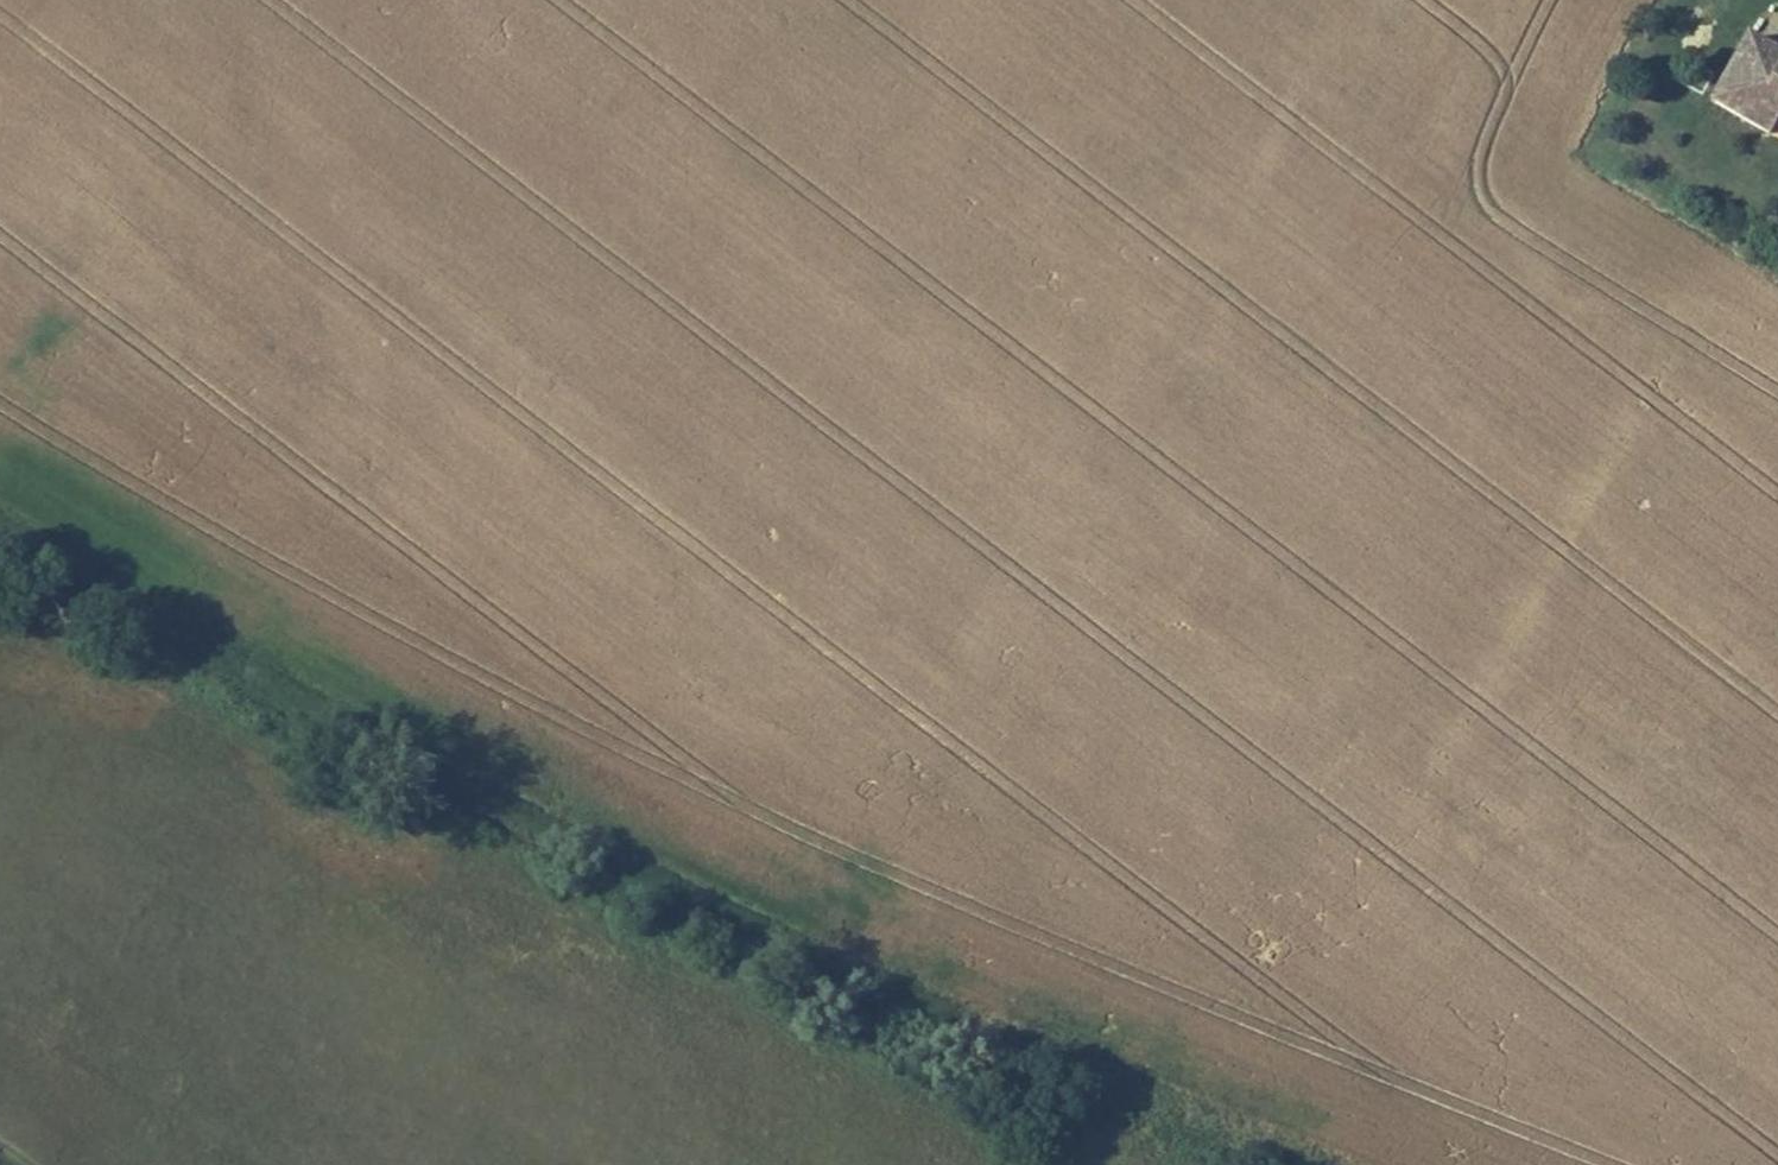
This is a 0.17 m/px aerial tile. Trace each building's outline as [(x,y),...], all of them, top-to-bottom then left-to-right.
[(1749,37),(1713,100),(1770,134),(1777,119),(1777,53),(1749,37)]
